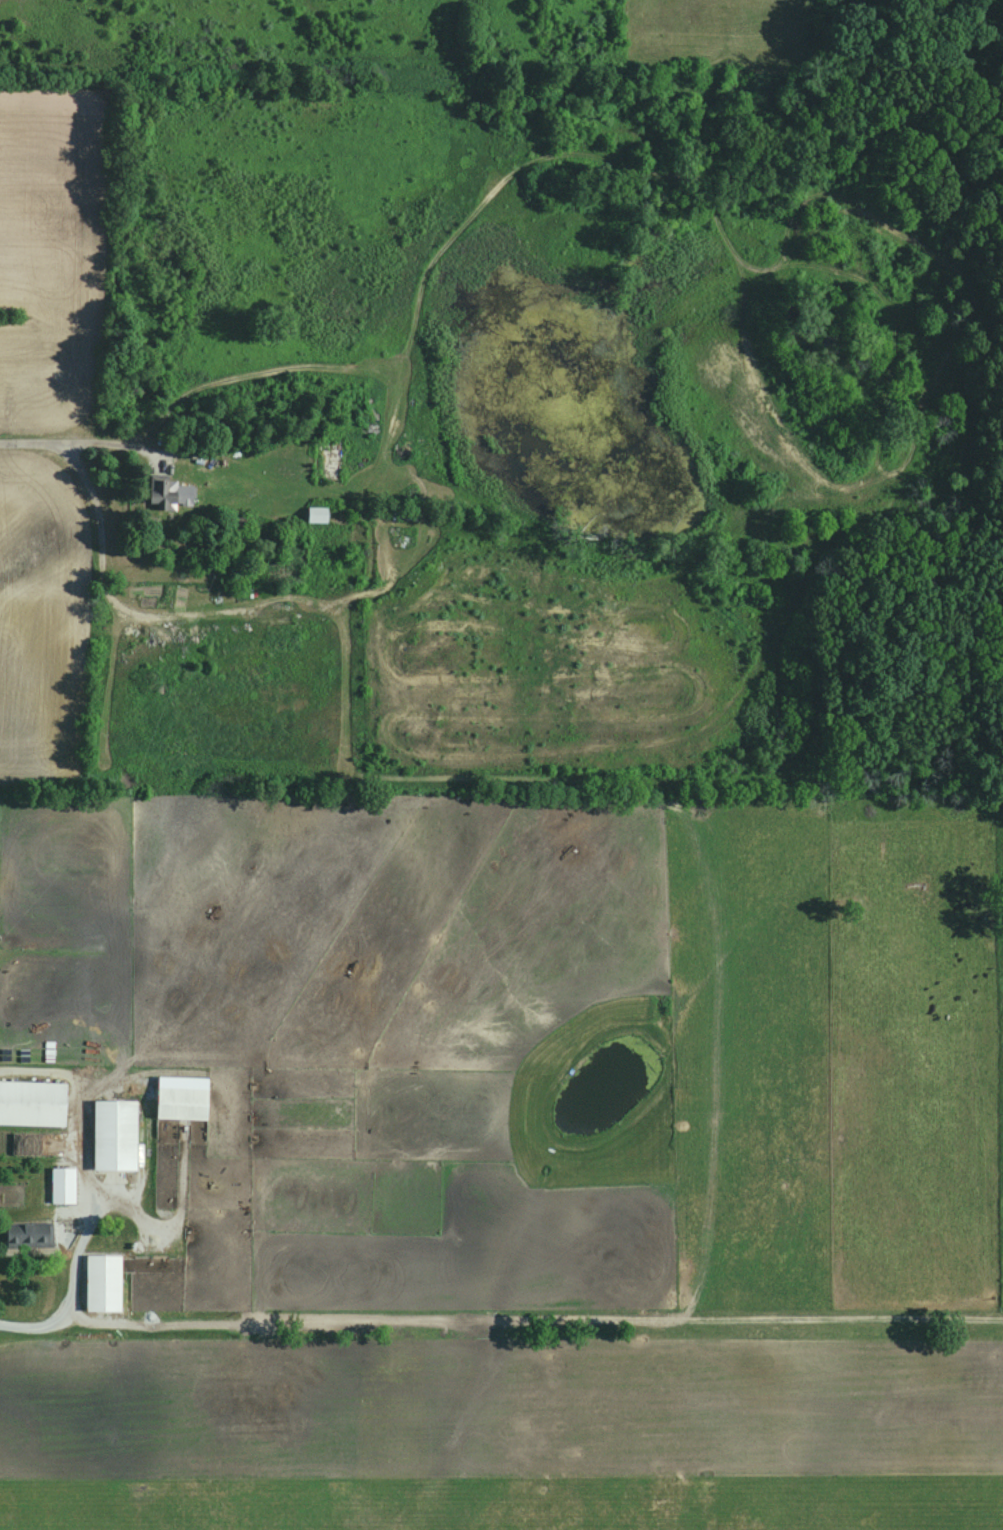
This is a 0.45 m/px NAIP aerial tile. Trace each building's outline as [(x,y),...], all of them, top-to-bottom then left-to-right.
[(312,440),(311,483),(340,483),(341,441),(312,440)] [(150,475),(149,504),(156,504),(156,511),(176,511),(176,505),(192,505),(192,490),(176,490),(176,481),(167,481),(167,475),(150,475)] [(308,506),(327,507),(327,523),(307,522),(308,506)] [(64,1127),(0,1125),(0,1081),(65,1084),(64,1127)] [(157,1088),(207,1090),(206,1121),(156,1119),(157,1088)] [(94,1101),(93,1170),(136,1171),(137,1102),(94,1101)] [(50,1168),(50,1205),(73,1205),(73,1168),(50,1168)] [(3,1223),(48,1223),(48,1246),(3,1247),(3,1223)] [(85,1255),(85,1312),(122,1312),(122,1255),(85,1255)]
